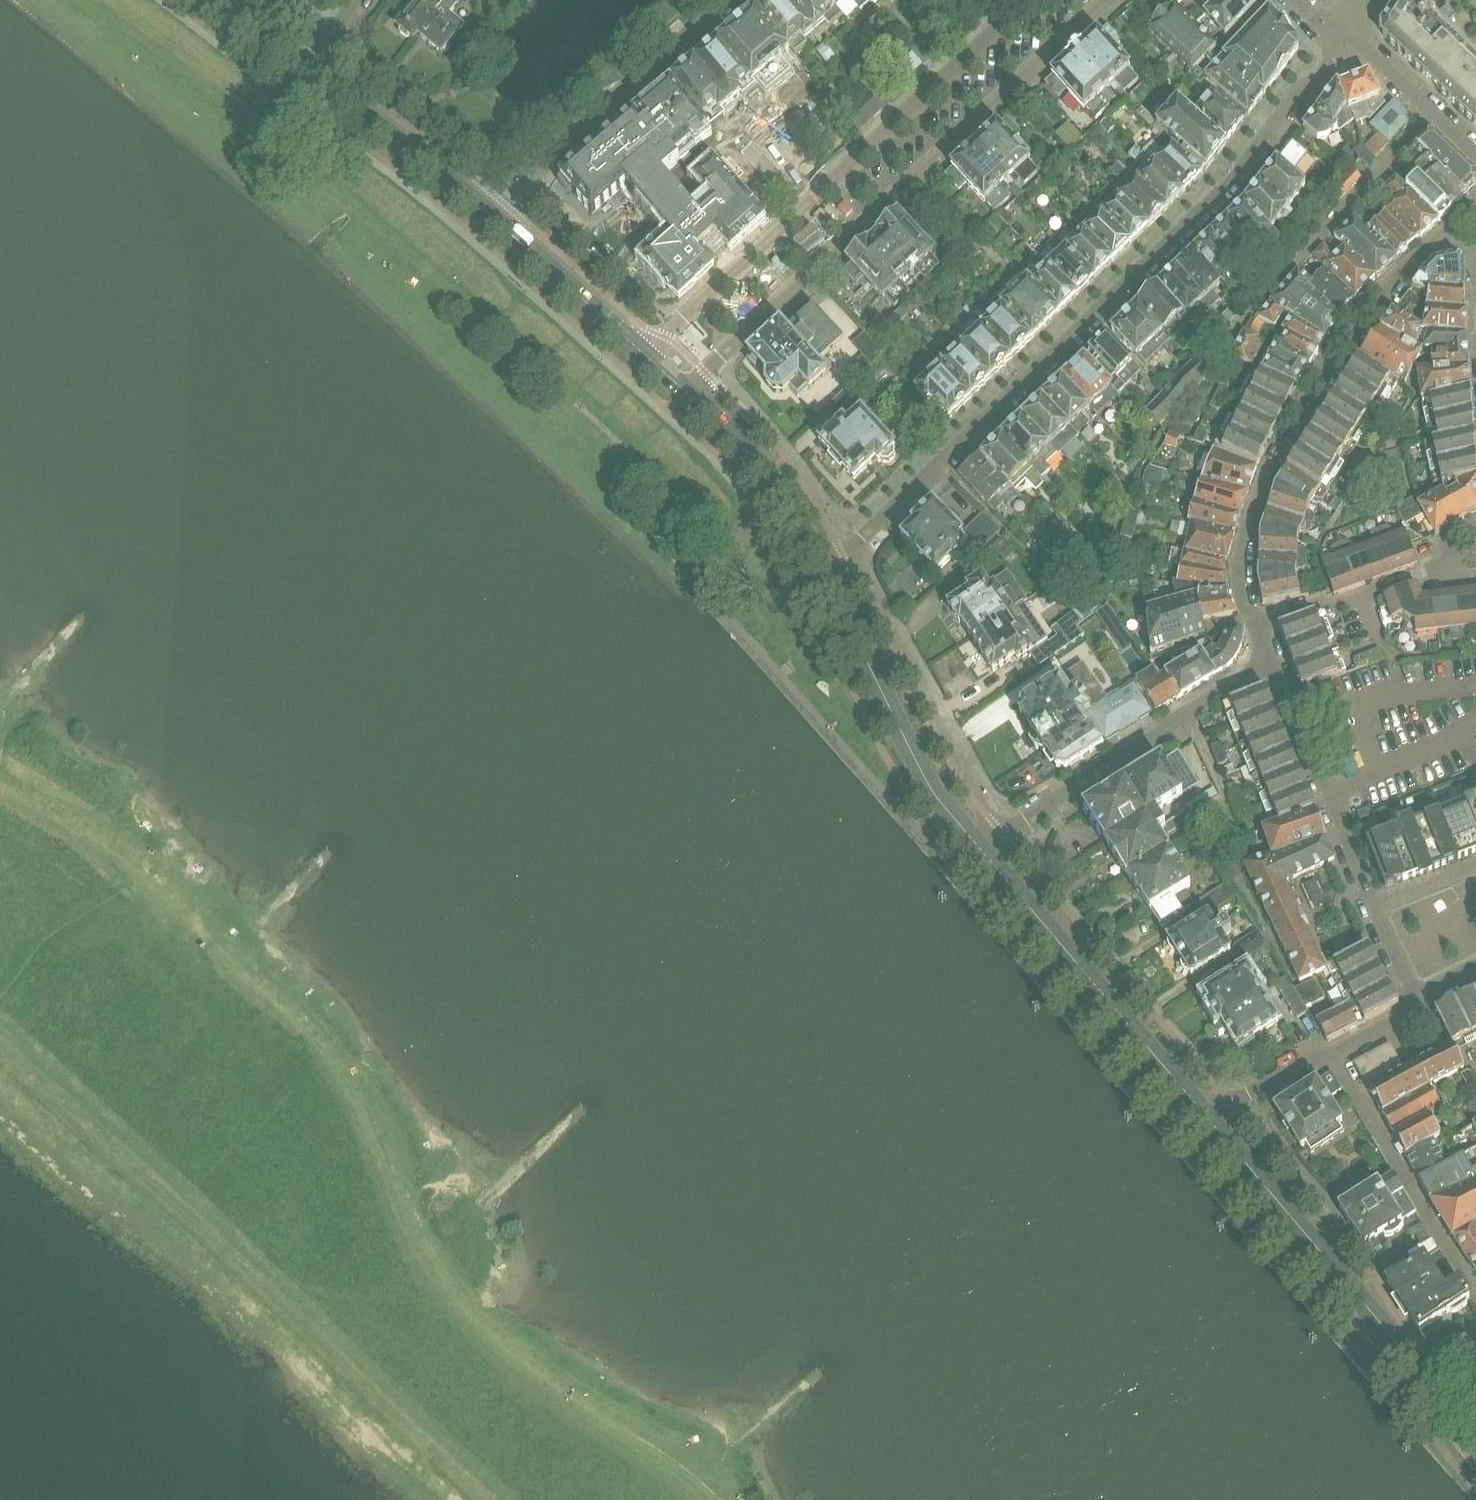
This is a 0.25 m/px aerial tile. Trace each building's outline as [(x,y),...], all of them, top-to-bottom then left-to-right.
[(414,38),(445,0),(440,0),(434,7),(426,0),(418,0),(407,14),(402,10),(394,20),(398,24),(397,25),(414,38)] [(464,25),(450,13),(461,0),(445,0),(414,38),(418,33),(441,53),(464,25)] [(757,10),(797,57),(811,46),(809,43),(818,35),(820,38),(821,37),(791,0),(769,0),(757,10)] [(821,37),(844,17),(833,4),(834,4),(830,0),(791,0),(821,37)] [(859,11),(871,1),(869,0),(849,0),(859,11)] [(1259,0),(1222,0),(1215,6),(1205,15),(1225,37),(1259,0)] [(1475,126),(1475,58),(1453,36),(1401,0),(1398,0),(1382,25),(1383,35),(1475,126)] [(1453,36),(1433,16),(1436,12),(1428,6),(1432,0),(1401,0),(1453,36)] [(1148,30),(1173,54),(1191,71),(1216,46),(1175,5),(1167,13),(1166,11),(1155,21),(1156,22),(1148,30)] [(1206,75),(1199,69),(1193,76),(1205,87),(1206,86),(1243,121),(1254,107),(1264,93),(1264,94),(1278,76),(1288,62),(1298,48),(1298,39),(1291,32),(1292,32),(1280,19),(1269,8),(1206,75)] [(757,10),(720,42),(759,88),(766,96),(803,65),(797,57),(757,10)] [(1082,45),(1074,52),(1115,98),(1120,104),(1128,97),(1124,93),(1139,80),(1130,70),(1132,68),(1114,49),(1122,42),(1107,26),(1100,33),(1098,32),(1083,46),(1082,45)] [(912,53),(913,52),(923,64),(923,65),(924,67),(946,46),(931,30),(910,50),(912,53)] [(827,45),(836,56),(844,50),(834,39),(827,45)] [(697,61),(730,103),(740,94),(745,100),(759,88),(720,42),(697,61)] [(910,76),(923,65),(923,64),(913,52),(912,53),(897,65),(899,67),(891,73),(902,85),(912,78),(910,76)] [(1052,77),(1045,83),(1059,99),(1066,92),(1084,112),(1086,110),(1095,120),(1110,107),(1109,105),(1115,98),(1074,52),(1066,60),(1067,61),(1051,75),(1052,77)] [(720,112),(730,103),(697,61),(689,67),(680,74),(680,75),(671,82),(671,83),(660,93),(659,92),(650,100),(650,101),(561,176),(593,214),(625,186),(669,240),(644,262),(660,278),(679,299),(696,283),(696,282),(714,265),(711,263),(727,247),(730,251),(741,242),(740,241),(747,234),(748,235),(766,218),(723,172),(731,164),(723,154),(694,181),(707,195),(693,209),(664,175),(690,153),(703,143),(699,138),(710,127),(724,116),(720,112)] [(1365,119),(1373,121),(1388,106),(1380,98),(1369,74),(1340,86),(1350,109),(1355,119),(1356,122),(1365,119)] [(871,83),(864,90),(881,111),(890,102),(871,83)] [(1337,84),(1316,112),(1333,125),(1337,128),(1340,130),(1355,119),(1350,109),(1340,86),(1337,84)] [(1225,145),(1241,124),(1243,121),(1206,86),(1205,87),(1188,109),(1178,100),(1194,115),(1225,145)] [(842,112),(858,132),(881,111),(864,90),(842,112)] [(1137,113),(1153,127),(1161,135),(1201,175),(1206,171),(1225,145),(1194,115),(1178,100),(1157,123),(1142,108),(1137,113)] [(1394,100),(1388,106),(1373,121),(1369,125),(1388,144),(1413,119),(1394,100)] [(1303,129),(1319,141),(1327,138),(1337,128),(1333,125),(1316,112),(1303,129)] [(1099,126),(1109,134),(1115,127),(1106,118),(1099,126)] [(1063,119),(1052,129),(1070,149),(1081,139),(1063,119)] [(1000,128),(997,125),(989,132),(988,132),(981,139),(982,140),(975,147),(1007,181),(1010,178),(1016,184),(1020,180),(1024,185),(1038,172),(1029,162),(1030,160),(1012,140),(1019,134),(1008,121),(1000,128)] [(1197,180),(1201,175),(1161,135),(1152,144),(1144,153),(1184,192),(1184,193),(1197,180)] [(1416,147),(1465,197),(1475,186),(1475,175),(1437,137),(1426,138),(1416,147)] [(1278,161),(1277,160),(1260,183),(1287,207),(1305,185),(1292,173),(1308,154),(1293,142),(1278,161)] [(1354,151),(1359,161),(1361,160),(1360,160),(1367,153),(1364,143),(1354,151)] [(1352,167),(1355,164),(1349,145),(1340,156),(1352,167)] [(1167,209),(1184,192),(1144,153),(1137,146),(1129,155),(1138,163),(1129,172),(1166,210),(1167,209)] [(961,159),(952,166),(955,169),(947,176),(959,188),(966,182),(985,201),(986,200),(996,211),(1010,198),(1006,193),(1010,190),(1004,183),(1007,181),(975,147),(969,152),(968,151),(960,158),(961,159)] [(1405,158),(1411,165),(1421,174),(1421,175),(1453,208),(1465,197),(1416,147),(1405,158)] [(1377,158),(1375,157),(1368,152),(1367,153),(1360,160),(1361,160),(1370,167),(1377,158)] [(1111,189),(1105,183),(1111,190),(1148,227),(1149,227),(1166,210),(1129,172),(1119,163),(1110,172),(1120,181),(1111,189)] [(1350,191),(1362,179),(1350,168),(1338,180),(1350,191)] [(1421,175),(1407,189),(1417,198),(1439,221),(1453,208),(1421,175)] [(1396,179),(1386,188),(1383,190),(1398,204),(1403,200),(1409,206),(1417,198),(1407,189),(1406,190),(1396,179)] [(1327,191),(1328,192),(1338,203),(1350,191),(1338,180),(1327,191)] [(1102,198),(1094,206),(1132,243),(1148,227),(1111,190),(1105,183),(1102,181),(1093,189),(1102,198)] [(1035,182),(1025,192),(1033,199),(1044,188),(1035,182)] [(1260,183),(1246,201),(1272,230),(1281,239),(1271,228),(1277,221),(1282,226),(1293,212),(1287,207),(1260,183)] [(1398,204),(1392,209),(1420,239),(1439,221),(1417,198),(1409,206),(1403,200),(1398,204)] [(1245,202),(1228,218),(1263,256),(1267,252),(1258,244),(1263,239),(1272,248),(1281,240),(1281,239),(1272,230),(1246,201),(1245,202)] [(1084,215),(1076,223),(1113,262),(1132,244),(1132,243),(1094,206),(1093,206),(1091,204),(1082,212),(1084,215)] [(1392,209),(1378,221),(1408,249),(1420,239),(1392,209)] [(1000,216),(1008,225),(1014,219),(1006,210),(1000,216)] [(882,234),(874,241),(910,279),(918,272),(925,279),(939,266),(932,258),(934,256),(912,232),(920,225),(908,212),(901,219),(898,216),(880,233),(882,234)] [(1066,232),(1058,240),(1096,278),(1113,262),(1076,223),(1076,224),(1067,214),(1065,217),(1070,223),(1064,230),(1066,232)] [(1228,218),(1211,235),(1238,264),(1251,251),(1260,260),(1263,256),(1228,218)] [(1377,278),(1397,258),(1395,256),(1354,218),(1334,237),(1344,249),(1345,248),(1377,278)] [(1367,230),(1354,218),(1395,256),(1397,258),(1408,249),(1378,221),(1367,230)] [(978,230),(987,240),(997,232),(989,223),(978,230)] [(1047,246),(1041,257),(1043,260),(1077,296),(1078,297),(1090,285),(1096,278),(1058,240),(1050,232),(1047,235),(1052,240),(1047,246)] [(1211,235),(1193,252),(1220,281),(1230,290),(1238,282),(1229,272),(1238,264),(1211,235)] [(868,244),(849,261),(851,264),(844,271),(856,284),(864,277),(883,298),(885,296),(895,306),(910,293),(903,285),(910,279),(874,241),(869,246),(868,244)] [(972,241),(958,254),(969,264),(982,253),(972,241)] [(1324,247),(1314,255),(1327,269),(1356,298),(1357,297),(1377,278),(1345,248),(1344,249),(1335,258),(1324,247)] [(1193,252),(1177,267),(1212,306),(1220,298),(1212,289),(1220,281),(1193,252)] [(1031,266),(1023,274),(1061,312),(1077,296),(1043,260),(1041,257),(1040,258),(1038,255),(1029,264),(1031,266)] [(1466,289),(1465,275),(1465,263),(1457,257),(1435,261),(1417,279),(1412,288),(1429,296),(1430,288),(1466,289)] [(1177,267),(1159,285),(1186,316),(1195,307),(1202,314),(1212,306),(1177,267)] [(1313,284),(1310,288),(1339,319),(1356,298),(1327,269),(1313,284)] [(1298,271),(1272,301),(1283,312),(1291,319),(1325,339),(1339,319),(1310,288),(1313,284),(1298,271)] [(1002,306),(1000,304),(1004,308),(1032,339),(1032,340),(1046,327),(1045,327),(1061,312),(1023,274),(1023,275),(1026,278),(1024,281),(1017,275),(995,296),(1004,304),(1002,306)] [(1242,302),(1249,294),(1238,282),(1230,290),(1242,302)] [(1159,285),(1139,304),(1169,337),(1172,340),(1191,321),(1186,316),(1159,285)] [(1466,310),(1466,289),(1430,288),(1429,296),(1427,307),(1466,310)] [(1410,291),(1406,296),(1413,302),(1417,297),(1410,291)] [(1403,314),(1413,302),(1406,296),(1396,308),(1403,314)] [(963,309),(974,321),(1011,359),(1032,339),(1004,308),(1000,304),(995,300),(984,310),(981,307),(974,313),(967,306),(963,309)] [(1258,317),(1267,322),(1275,327),(1283,312),(1272,301),(1258,317)] [(1139,304),(1112,330),(1137,357),(1152,342),(1161,350),(1172,340),(1169,337),(1139,304)] [(1466,332),(1466,310),(1427,307),(1423,330),(1466,332)] [(901,308),(894,315),(901,322),(908,315),(901,308)] [(789,333),(781,324),(749,353),(753,357),(748,361),(758,372),(762,368),(768,373),(767,386),(773,393),(783,394),(789,387),(798,397),(809,388),(810,389),(826,374),(816,363),(841,340),(814,310),(789,333)] [(1384,325),(1382,329),(1419,347),(1423,330),(1394,311),(1384,325)] [(1225,313),(1223,319),(1230,322),(1233,317),(1225,313)] [(1265,325),(1252,318),(1245,331),(1244,331),(1231,355),(1251,366),(1263,343),(1257,340),(1265,325)] [(869,319),(860,328),(865,333),(864,333),(868,338),(869,337),(877,329),(869,319)] [(1325,339),(1291,319),(1283,332),(1287,335),(1318,350),(1325,339)] [(944,328),(950,335),(991,379),(1011,359),(974,321),(964,329),(961,326),(953,332),(947,325),(944,328)] [(1361,357),(1399,382),(1403,384),(1423,349),(1419,347),(1382,329),(1364,352),(1361,357)] [(1466,337),(1466,332),(1423,330),(1419,347),(1423,349),(1434,349),(1435,356),(1433,356),(1432,370),(1468,368),(1466,337)] [(884,355),(869,337),(868,338),(864,333),(852,344),(862,355),(849,368),(858,379),(884,355)] [(1089,351),(1090,352),(1115,380),(1116,379),(1124,371),(1133,380),(1142,371),(1134,362),(1107,334),(1089,351)] [(930,342),(924,347),(942,366),(972,398),(991,379),(950,335),(936,349),(930,342)] [(1310,364),(1318,350),(1287,335),(1283,345),(1310,364)] [(1277,344),(1262,372),(1295,389),(1310,364),(1283,345),(1282,347),(1277,344)] [(834,348),(825,355),(834,367),(844,360),(834,348)] [(1074,367),(1063,377),(1091,409),(1095,411),(1105,402),(1102,399),(1110,390),(1118,397),(1126,390),(1116,379),(1115,380),(1090,352),(1084,358),(1084,357),(1074,367)] [(1361,357),(1336,394),(1375,418),(1399,382),(1361,357)] [(1160,426),(1203,380),(1207,377),(1193,361),(1146,411),(1160,426)] [(930,398),(950,419),(972,398),(942,366),(937,371),(930,364),(920,374),(921,374),(910,384),(926,401),(930,398)] [(1253,367),(1234,407),(1275,427),(1295,389),(1262,372),(1253,367)] [(1418,370),(1422,400),(1471,389),(1468,368),(1432,370),(1418,370)] [(1139,383),(1150,394),(1158,387),(1146,375),(1139,383)] [(1055,385),(1043,397),(1072,427),(1071,429),(1078,435),(1090,425),(1089,423),(1093,421),(1086,414),(1091,409),(1063,377),(1055,385)] [(851,385),(829,406),(840,418),(863,397),(851,385)] [(1226,391),(1220,388),(1210,406),(1217,410),(1221,408),(1228,395),(1226,391)] [(1421,400),(1429,436),(1430,441),(1474,432),(1471,389),(1422,400),(1421,400)] [(1336,394),(1312,431),(1351,455),(1357,446),(1363,450),(1367,449),(1371,443),(1363,437),(1375,418),(1336,394)] [(1029,410),(1022,417),(1058,453),(1052,447),(1071,429),(1072,427),(1043,397),(1029,410)] [(1256,466),(1275,427),(1234,407),(1221,434),(1213,449),(1256,466)] [(848,424),(844,420),(820,442),(854,479),(876,459),(879,463),(881,461),(883,463),(889,463),(895,458),(895,451),(893,450),(895,448),(862,411),(848,424)] [(1022,417),(1002,436),(1031,466),(1030,466),(1046,483),(1047,485),(1050,482),(1045,476),(1051,471),(1046,464),(1058,453),(1022,417)] [(1207,432),(1199,428),(1193,441),(1203,445),(1208,437),(1207,432)] [(1328,490),(1351,455),(1312,431),(1289,465),(1328,490)] [(1176,449),(1181,437),(1170,432),(1165,445),(1176,449)] [(1437,494),(1443,491),(1450,488),(1449,483),(1475,477),(1475,457),(1474,432),(1430,441),(1425,443),(1434,486),(1433,486),(1437,494)] [(995,443),(982,456),(1013,488),(1015,490),(1027,480),(1037,491),(1046,483),(1030,466),(1031,466),(1002,436),(994,443),(995,443)] [(1213,449),(1201,480),(1247,492),(1256,466),(1213,449)] [(1136,455),(1126,465),(1134,473),(1143,462),(1136,455)] [(989,505),(995,511),(1005,504),(1001,500),(1013,488),(982,456),(961,476),(989,505)] [(1323,499),(1326,494),(1328,490),(1289,465),(1276,486),(1311,502),(1314,496),(1319,499),(1323,499)] [(1145,473),(1142,484),(1154,487),(1157,476),(1145,473)] [(1451,507),(1450,507),(1458,521),(1475,511),(1475,477),(1449,483),(1450,488),(1443,491),(1451,507)] [(1201,480),(1195,499),(1240,514),(1247,492),(1201,480)] [(1142,484),(1139,497),(1150,501),(1154,487),(1142,484)] [(1307,512),(1309,507),(1310,503),(1311,502),(1276,486),(1275,487),(1268,508),(1312,523),(1314,517),(1313,513),(1307,512)] [(1433,486),(1420,493),(1425,501),(1437,494),(1433,486)] [(1450,507),(1451,507),(1443,491),(1437,494),(1425,501),(1413,507),(1399,515),(1405,525),(1424,514),(1435,534),(1458,521),(1450,507)] [(1420,493),(1408,500),(1413,507),(1425,501),(1420,493)] [(1111,499),(1108,506),(1107,510),(1113,513),(1119,502),(1111,499)] [(1234,534),(1240,514),(1195,499),(1187,522),(1191,524),(1192,524),(1234,534)] [(1397,510),(1399,515),(1413,507),(1408,500),(1398,506),(1397,510)] [(915,524),(902,537),(918,554),(936,573),(952,559),(953,559),(967,545),(960,538),(963,535),(959,530),(952,522),(933,503),(913,522),(915,524)] [(1268,508),(1262,528),(1260,533),(1298,539),(1301,531),(1305,533),(1310,531),(1312,523),(1268,508)] [(1127,512),(1124,524),(1135,527),(1138,516),(1127,512)] [(980,551),(1001,531),(983,513),(962,533),(980,551)] [(1178,535),(1188,538),(1230,548),(1234,534),(1192,524),(1191,524),(1191,526),(1182,523),(1178,535)] [(1417,565),(1410,546),(1405,533),(1409,532),(1405,525),(1404,523),(1390,529),(1386,527),(1382,528),(1398,572),(1417,565)] [(1132,539),(1135,527),(1124,524),(1120,536),(1132,539)] [(1097,525),(1095,534),(1104,543),(1109,529),(1097,525)] [(1377,580),(1382,578),(1398,572),(1382,528),(1372,532),(1371,535),(1374,544),(1365,547),(1377,580)] [(1093,533),(1074,551),(1085,561),(1104,544),(1104,543),(1095,534),(1093,533)] [(1298,549),(1298,539),(1260,533),(1259,556),(1306,558),(1306,551),(1303,549),(1298,549)] [(1188,538),(1184,551),(1226,560),(1230,548),(1188,538)] [(995,549),(1005,562),(1016,550),(1006,539),(995,549)] [(1346,541),(1340,544),(1357,587),(1377,580),(1365,547),(1353,551),(1350,543),(1346,541)] [(1116,544),(1112,556),(1124,559),(1127,548),(1116,544)] [(1334,558),(1322,563),(1334,596),(1357,587),(1340,544),(1332,547),(1331,550),(1334,558)] [(1181,566),(1181,568),(1226,576),(1226,575),(1226,561),(1226,560),(1184,551),(1172,549),(1169,563),(1181,566)] [(1044,563),(1064,583),(1085,563),(1084,562),(1085,561),(1074,551),(1075,552),(1064,563),(1054,553),(1044,563)] [(1112,556),(1109,567),(1121,570),(1124,559),(1112,556)] [(1306,566),(1306,561),(1306,558),(1259,556),(1258,580),(1296,577),(1297,569),(1303,569),(1306,566)] [(1181,568),(1178,582),(1177,583),(1184,584),(1228,585),(1226,576),(1181,568)] [(970,591),(948,606),(960,623),(961,622),(973,639),(1013,611),(1012,611),(1021,605),(1016,598),(1004,581),(996,586),(995,585),(990,588),(983,577),(968,588),(970,591)] [(1263,605),(1309,595),(1307,587),(1304,585),(1298,586),(1296,577),(1258,580),(1263,605)] [(1146,579),(1147,593),(1159,592),(1157,581),(1146,579)] [(1229,595),(1228,585),(1184,584),(1177,583),(1178,582),(1172,583),(1177,600),(1198,595),(1198,599),(1229,595)] [(1377,602),(1381,610),(1388,607),(1393,619),(1401,616),(1408,620),(1422,597),(1417,584),(1380,598),(1377,602)] [(1469,592),(1458,593),(1462,640),(1469,639),(1471,635),(1470,627),(1475,626),(1475,591),(1469,592)] [(1458,593),(1436,595),(1439,630),(1449,629),(1450,638),(1454,640),(1462,640),(1458,593)] [(1198,595),(1177,600),(1148,607),(1154,653),(1206,635),(1203,621),(1202,621),(1198,599),(1198,595)] [(1203,621),(1235,614),(1236,614),(1230,601),(1229,595),(1198,599),(1202,621),(1203,621)] [(1436,595),(1430,596),(1422,597),(1408,620),(1415,625),(1415,633),(1439,630),(1436,595)] [(1323,610),(1312,614),(1279,626),(1288,648),(1332,632),(1323,610)] [(1013,611),(973,639),(984,655),(983,656),(994,672),(1015,658),(1018,661),(1033,651),(1046,642),(1048,641),(1046,638),(1039,628),(1029,635),(1013,611)] [(1048,641),(1046,642),(1055,655),(1085,635),(1079,627),(1084,623),(1074,612),(1052,629),(1057,637),(1049,643),(1048,641)] [(1212,648),(1208,652),(1236,658),(1240,651),(1242,645),(1243,634),(1242,631),(1240,629),(1227,633),(1218,649),(1212,648)] [(1339,651),(1332,632),(1288,648),(1295,668),(1339,651)] [(1429,644),(1430,653),(1440,653),(1439,644),(1429,644)] [(1378,649),(1372,651),(1370,652),(1374,662),(1385,658),(1383,651),(1378,649)] [(1314,700),(1310,687),(1347,672),(1339,651),(1295,668),(1308,702),(1314,700)] [(1161,658),(1167,673),(1181,697),(1190,692),(1190,690),(1205,681),(1206,682),(1215,676),(1203,654),(1201,652),(1175,668),(1169,656),(1161,658)] [(1208,652),(1203,654),(1215,676),(1227,669),(1232,664),(1236,658),(1208,652)] [(1370,652),(1363,655),(1367,665),(1374,662),(1370,652)] [(1353,661),(1356,669),(1367,665),(1363,655),(1355,657),(1353,661)] [(1099,704),(1094,697),(1087,686),(1095,681),(1083,663),(1062,677),(1061,676),(1021,703),(1019,712),(1031,732),(1030,739),(1036,749),(1044,751),(1043,750),(1067,736),(1062,728),(1082,715),(1099,704)] [(1104,745),(1154,710),(1155,712),(1181,697),(1167,673),(1159,677),(1153,669),(1119,691),(1099,704),(1082,715),(1105,747),(1104,745)] [(1222,705),(1227,716),(1231,726),(1274,709),(1265,688),(1222,705)] [(1231,726),(1235,736),(1239,746),(1282,729),(1274,709),(1231,726)] [(1056,769),(1064,771),(1066,771),(1105,747),(1082,715),(1062,728),(1067,736),(1043,750),(1044,751),(1056,769)] [(1212,722),(1209,715),(1200,721),(1203,729),(1211,726),(1212,722)] [(1239,746),(1243,756),(1247,766),(1290,749),(1282,729),(1239,746)] [(1210,747),(1214,756),(1224,752),(1222,745),(1218,744),(1210,747)] [(1247,766),(1251,776),(1255,787),(1299,769),(1290,749),(1247,766)] [(1161,761),(1124,783),(1147,819),(1156,813),(1156,812),(1200,785),(1178,750),(1161,761)] [(1227,759),(1224,752),(1214,756),(1218,766),(1225,763),(1227,759)] [(1255,787),(1263,806),(1263,807),(1307,789),(1299,769),(1255,787)] [(1471,785),(1468,778),(1459,781),(1462,789),(1471,785)] [(1106,843),(1106,844),(1147,819),(1124,783),(1085,809),(1106,843)] [(1227,787),(1231,796),(1241,792),(1238,785),(1234,784),(1227,787)] [(1271,826),(1263,830),(1272,855),(1324,835),(1314,808),(1307,789),(1263,807),(1263,806),(1254,810),(1256,816),(1260,818),(1267,816),(1271,826)] [(1243,799),(1241,792),(1231,796),(1234,806),(1242,803),(1243,799)] [(1475,797),(1366,839),(1385,888),(1475,853),(1475,796),(1475,797)] [(1391,814),(1388,807),(1379,811),(1382,818),(1391,814)] [(1177,808),(1160,819),(1164,826),(1178,816),(1181,814),(1177,808)] [(1369,817),(1367,809),(1357,813),(1360,820),(1369,817)] [(1106,844),(1128,878),(1169,852),(1157,832),(1165,827),(1164,826),(1160,819),(1156,813),(1147,819),(1106,844)] [(1188,821),(1186,818),(1183,813),(1181,814),(1178,816),(1164,826),(1165,827),(1169,832),(1188,821)] [(1272,855),(1265,857),(1248,864),(1244,865),(1299,982),(1326,970),(1322,959),(1320,960),(1306,931),(1308,930),(1300,911),(1298,912),(1284,881),(1334,859),(1325,838),(1324,835),(1272,855)] [(1191,886),(1169,852),(1128,878),(1128,879),(1129,878),(1151,912),(1152,911),(1162,927),(1183,914),(1173,897),(1191,886)] [(1194,904),(1203,918),(1213,912),(1236,897),(1227,882),(1194,904)] [(1174,898),(1180,907),(1193,899),(1187,890),(1174,898)] [(1231,951),(1224,939),(1227,935),(1226,934),(1231,931),(1226,922),(1217,928),(1212,921),(1216,918),(1213,912),(1203,918),(1168,939),(1191,976),(1231,951)] [(1244,960),(1258,951),(1258,950),(1267,944),(1258,930),(1234,945),(1244,960)] [(1267,944),(1258,950),(1258,951),(1262,958),(1272,952),(1267,944)] [(1363,948),(1360,944),(1343,953),(1342,954),(1342,955),(1341,956),(1341,957),(1342,958),(1342,959),(1326,967),(1337,987),(1377,965),(1367,946),(1363,948)] [(1337,987),(1347,1005),(1387,983),(1377,965),(1337,987)] [(1219,1024),(1221,1022),(1262,996),(1260,993),(1259,993),(1251,980),(1253,978),(1247,968),(1205,995),(1211,1003),(1207,1005),(1219,1024)] [(1308,1011),(1305,1007),(1293,989),(1294,989),(1287,978),(1276,984),(1297,1018),(1308,1011)] [(1295,988),(1294,989),(1293,989),(1305,1007),(1323,998),(1315,981),(1311,980),(1295,988)] [(1347,1005),(1344,1006),(1356,1027),(1364,1023),(1398,1004),(1387,983),(1347,1005)] [(1264,990),(1260,993),(1262,996),(1221,1022),(1237,1047),(1278,1022),(1277,1021),(1282,1018),(1264,990)] [(1472,992),(1456,1000),(1475,1040),(1475,999),(1472,992)] [(1438,1017),(1449,1039),(1453,1046),(1456,1052),(1468,1046),(1475,1042),(1475,1040),(1456,1000),(1447,1004),(1435,1010),(1438,1017)] [(1356,1027),(1344,1006),(1328,1015),(1325,1010),(1312,1017),(1315,1022),(1317,1021),(1328,1042),(1356,1027)] [(1449,1039),(1438,1017),(1429,1021),(1428,1025),(1435,1039),(1437,1042),(1440,1043),(1449,1039)] [(1389,1044),(1354,1063),(1367,1088),(1403,1068),(1389,1044)] [(1456,1052),(1453,1046),(1418,1064),(1369,1091),(1382,1114),(1430,1086),(1465,1068),(1456,1052)] [(1461,1074),(1475,1103),(1475,1079),(1472,1072),(1468,1071),(1461,1074)] [(1301,1148),(1307,1145),(1311,1151),(1342,1132),(1337,1125),(1343,1122),(1328,1099),(1343,1090),(1333,1074),(1319,1083),(1318,1081),(1275,1108),(1301,1148)] [(1442,1110),(1430,1086),(1382,1114),(1383,1115),(1394,1135),(1428,1116),(1430,1117),(1442,1110)] [(1404,1154),(1440,1135),(1430,1117),(1428,1116),(1394,1135),(1404,1154)] [(1445,1144),(1451,1140),(1446,1131),(1440,1135),(1404,1154),(1419,1181),(1454,1162),(1445,1144)] [(1431,1202),(1440,1198),(1475,1184),(1475,1149),(1454,1162),(1419,1181),(1428,1199),(1431,1202)] [(1394,1175),(1340,1208),(1363,1246),(1383,1233),(1385,1236),(1393,1235),(1399,1231),(1403,1224),(1403,1221),(1417,1212),(1394,1175)] [(1453,1238),(1475,1223),(1475,1184),(1440,1198),(1431,1202),(1453,1238)] [(1475,1272),(1475,1223),(1453,1238),(1475,1272)] [(1419,1331),(1470,1298),(1459,1281),(1445,1290),(1424,1258),(1387,1281),(1419,1331)]
